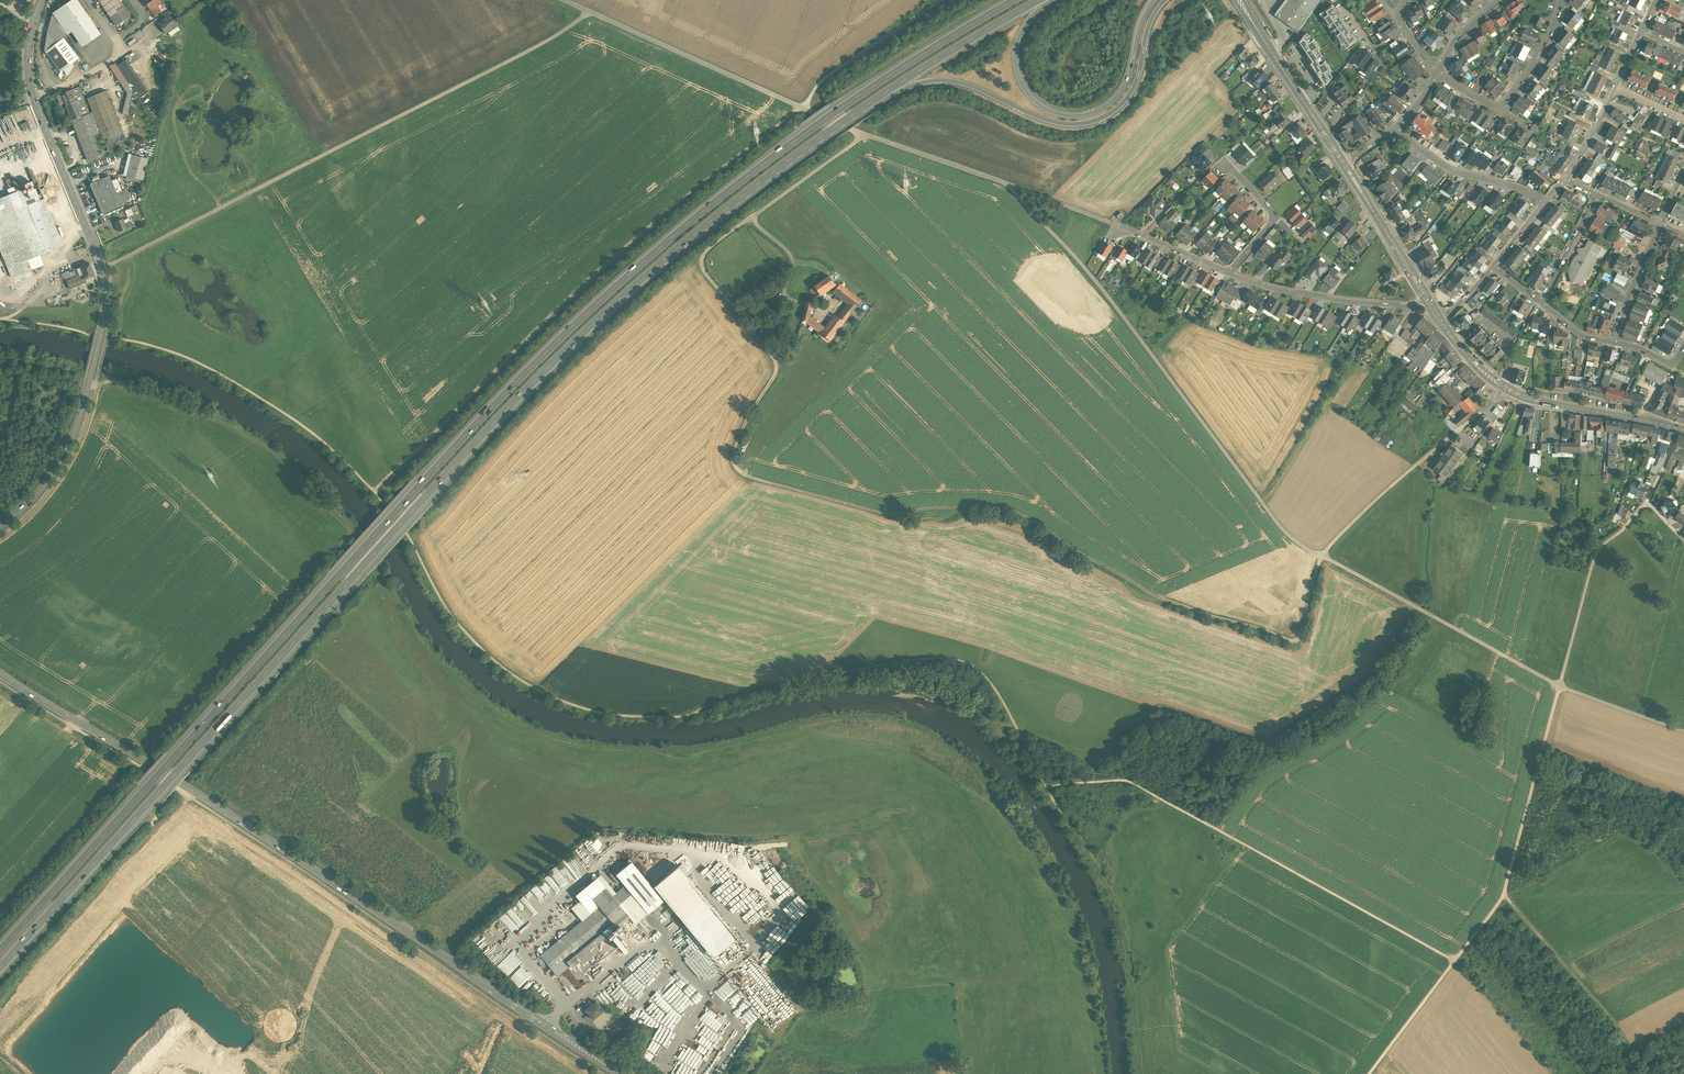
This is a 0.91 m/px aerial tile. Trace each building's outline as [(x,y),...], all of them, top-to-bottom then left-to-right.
[(53,13),(66,32),(70,29),(88,16),(78,0),(72,0),(53,13)] [(101,3),(116,26),(131,16),(120,0),(106,0),(101,3)] [(152,1),(151,2),(149,2),(146,4),(155,16),(161,12),(157,8),(158,6),(161,3),(159,0),(152,0),(152,1)] [(1276,17),(1297,32),(1320,0),(1288,0),(1276,17)] [(1371,1),(1364,6),(1366,9),(1374,3),(1372,0),(1371,1)] [(1516,1),(1516,2),(1516,3),(1515,3),(1515,2),(1511,4),(1511,5),(1510,6),(1509,6),(1509,5),(1506,7),(1506,8),(1506,10),(1512,19),(1517,16),(1515,14),(1522,9),(1522,8),(1524,6),(1521,0),(1517,0),(1516,1)] [(1469,12),(1459,1),(1450,11),(1456,17),(1461,21),(1469,12)] [(1643,5),(1635,1),(1633,7),(1641,10),(1643,5)] [(1580,6),(1574,2),(1571,5),(1577,10),(1580,6)] [(1682,10),(1667,2),(1663,10),(1671,15),(1672,13),(1675,15),(1675,16),(1679,18),(1682,10)] [(1366,9),(1364,10),(1368,16),(1379,8),(1375,3),(1374,3),(1366,9)] [(1418,4),(1412,7),(1413,10),(1417,18),(1423,15),(1418,4)] [(1331,27),(1333,31),(1345,23),(1340,16),(1338,17),(1336,13),(1337,12),(1332,5),(1321,13),(1323,17),(1321,18),(1329,28),(1331,27)] [(1379,8),(1368,16),(1372,21),(1374,20),(1382,14),(1383,14),(1379,8)] [(170,10),(163,14),(165,18),(170,15),(172,14),(170,10)] [(1413,10),(1407,12),(1411,20),(1412,23),(1419,21),(1417,18),(1413,10)] [(1456,17),(1450,11),(1450,10),(1447,13),(1454,19),(1456,17)] [(1512,19),(1506,10),(1504,11),(1509,20),(1512,19)] [(1576,14),(1571,10),(1567,15),(1577,23),(1581,18),(1576,14)] [(1500,12),(1494,16),(1501,26),(1506,22),(1500,12)] [(1636,17),(1628,12),(1625,18),(1634,22),(1636,17)] [(66,32),(53,13),(53,14),(52,17),(50,22),(49,27),(48,33),(46,39),(44,51),(46,52),(64,38),(63,38),(68,35),(66,32)] [(1447,13),(1445,16),(1446,17),(1446,18),(1452,22),(1454,19),(1447,13)] [(1382,14),(1374,20),(1376,22),(1378,20),(1384,17),(1382,14)] [(165,18),(163,20),(164,22),(160,25),(166,34),(177,26),(170,15),(165,18)] [(1543,19),(1536,15),(1532,23),(1542,28),(1546,20),(1543,19)] [(1577,23),(1567,15),(1563,20),(1568,24),(1573,28),(1577,23)] [(101,34),(88,16),(70,29),(75,36),(80,33),(87,44),(101,34)] [(1452,22),(1446,18),(1442,23),(1442,24),(1440,27),(1449,35),(1456,25),(1452,22)] [(1634,22),(1625,18),(1622,24),(1631,28),(1634,22)] [(1380,23),(1375,26),(1375,27),(1379,32),(1390,24),(1386,19),(1380,23)] [(1376,22),(1370,26),(1372,29),(1375,27),(1375,26),(1380,23),(1378,20),(1376,22)] [(1496,31),(1490,21),(1484,24),(1485,25),(1489,32),(1490,34),(1496,31)] [(1657,22),(1656,23),(1653,31),(1663,35),(1667,26),(1657,22)] [(1345,23),(1333,31),(1336,34),(1334,36),(1341,46),(1343,45),(1346,49),(1357,41),(1352,34),(1351,35),(1348,31),(1350,30),(1345,23)] [(1390,24),(1379,32),(1383,37),(1388,34),(1394,30),(1390,24)] [(1677,31),(1667,26),(1663,35),(1673,40),(1677,31)] [(1532,31),(1526,28),(1522,37),(1535,44),(1539,35),(1532,31)] [(1564,29),(1560,34),(1569,42),(1573,37),(1569,33),(1564,29)] [(1484,37),(1480,30),(1474,34),(1475,35),(1481,44),(1486,40),(1484,37)] [(1627,34),(1619,30),(1616,36),(1624,40),(1627,34)] [(1443,38),(1435,32),(1430,38),(1441,46),(1443,43),(1440,41),(1443,38)] [(1303,35),(1298,43),(1310,63),(1308,64),(1323,87),(1327,85),(1332,77),(1329,73),(1332,72),(1318,51),(1320,49),(1314,39),(1311,40),(1307,33),(1303,35)] [(1388,34),(1383,37),(1379,40),(1381,42),(1390,37),(1388,34)] [(1569,42),(1560,34),(1556,39),(1559,42),(1565,47),(1569,42)] [(1481,44),(1475,35),(1472,37),(1475,42),(1478,46),(1481,44)] [(1624,40),(1616,36),(1613,42),(1621,46),(1624,40)] [(64,38),(46,52),(58,68),(61,72),(64,69),(79,58),(64,38)] [(1441,46),(1430,38),(1426,44),(1426,45),(1428,46),(1434,50),(1436,47),(1437,48),(1438,49),(1441,46)] [(1396,41),(1389,45),(1393,50),(1399,46),(1396,41)] [(1565,47),(1559,42),(1557,44),(1563,50),(1564,50),(1566,48),(1565,47)] [(1399,46),(1393,50),(1397,56),(1399,54),(1401,56),(1409,51),(1403,43),(1399,46)] [(1473,44),(1472,43),(1467,46),(1473,56),(1478,53),(1478,52),(1473,44)] [(1524,46),(1519,43),(1519,44),(1513,55),(1517,57),(1523,60),(1524,60),(1530,49),(1524,46)] [(1654,46),(1649,43),(1647,46),(1644,52),(1651,55),(1652,54),(1656,45),(1654,45),(1654,46)] [(1663,49),(1656,45),(1652,54),(1659,57),(1663,49)] [(1467,46),(1461,50),(1464,55),(1467,60),(1473,56),(1467,46)] [(1554,47),(1550,52),(1560,59),(1564,54),(1561,52),(1554,47)] [(1247,49),(1246,48),(1243,50),(1244,52),(1243,53),(1239,55),(1242,59),(1243,58),(1245,61),(1253,56),(1253,55),(1250,52),(1249,51),(1249,50),(1249,49),(1248,49),(1247,49)] [(1358,56),(1354,61),(1355,61),(1363,67),(1370,57),(1371,55),(1363,49),(1358,56)] [(1619,53),(1611,49),(1606,58),(1615,62),(1619,53)] [(1669,52),(1663,49),(1659,57),(1665,60),(1669,52)] [(1560,59),(1550,52),(1546,57),(1551,61),(1556,65),(1560,59)] [(1676,55),(1669,52),(1665,60),(1672,63),(1676,55)] [(1354,54),(1348,61),(1352,64),(1355,61),(1354,61),(1358,56),(1354,54)] [(1683,58),(1676,55),(1672,63),(1679,66),(1680,65),(1682,59),(1683,58)] [(1245,61),(1244,61),(1246,63),(1249,69),(1257,63),(1253,56),(1245,61)] [(1407,56),(1399,62),(1402,65),(1410,59),(1407,56)] [(1606,58),(1601,56),(1597,65),(1599,67),(1601,68),(1602,67),(1606,58)] [(1370,57),(1363,67),(1361,68),(1369,74),(1370,75),(1373,70),(1378,63),(1370,57)] [(1410,59),(1402,65),(1408,73),(1418,64),(1413,57),(1410,59)] [(1615,62),(1606,58),(1602,67),(1610,72),(1615,62)] [(128,59),(117,66),(120,71),(130,65),(131,64),(128,59)] [(1463,59),(1458,62),(1461,67),(1466,65),(1465,63),(1463,59)] [(1517,64),(1508,60),(1506,66),(1516,71),(1519,65),(1517,64)] [(1461,67),(1458,62),(1450,67),(1453,73),(1455,71),(1458,76),(1464,72),(1461,67)] [(115,63),(110,66),(127,93),(123,108),(129,110),(133,91),(120,71),(117,66),(115,63)] [(1418,64),(1408,73),(1413,80),(1418,76),(1424,71),(1418,64)] [(1547,66),(1545,64),(1541,70),(1550,77),(1554,72),(1552,70),(1547,66)] [(130,65),(120,71),(133,91),(138,98),(148,92),(130,65)] [(1516,71),(1506,66),(1503,72),(1510,76),(1513,77),(1516,71)] [(1386,76),(1389,72),(1383,68),(1380,72),(1386,76)] [(1255,75),(1250,80),(1256,86),(1263,79),(1266,77),(1266,75),(1261,70),(1260,70),(1255,75)] [(1373,70),(1370,75),(1369,74),(1367,78),(1371,81),(1377,73),(1373,70)] [(1550,77),(1541,70),(1537,75),(1541,78),(1546,82),(1550,77)] [(1652,79),(1643,75),(1641,74),(1633,70),(1628,81),(1636,85),(1636,86),(1638,87),(1639,86),(1647,90),(1652,79)] [(1250,71),(1242,78),(1245,80),(1248,78),(1252,73),(1250,71)] [(1491,74),(1482,85),(1485,87),(1494,77),(1491,74)] [(1607,78),(1598,74),(1594,83),(1602,87),(1607,78)] [(1229,76),(1226,79),(1232,86),(1236,82),(1229,76)] [(1418,76),(1413,80),(1410,84),(1412,85),(1416,88),(1422,79),(1418,76)] [(1506,87),(1494,77),(1485,87),(1497,97),(1506,87)] [(1263,79),(1256,86),(1258,88),(1265,82),(1263,79)] [(1410,84),(1404,79),(1402,82),(1404,84),(1405,84),(1410,88),(1412,85),(1410,84)] [(1538,84),(1533,80),(1529,86),(1539,93),(1543,88),(1538,84)] [(1544,85),(1540,82),(1538,84),(1543,88),(1546,90),(1548,88),(1544,85)] [(1272,83),(1264,88),(1264,89),(1263,90),(1265,93),(1267,92),(1269,95),(1276,90),(1272,83)] [(1354,99),(1342,83),(1331,90),(1343,107),(1354,99)] [(1602,87),(1594,83),(1589,93),(1598,97),(1602,87)] [(1670,88),(1668,87),(1669,86),(1661,83),(1655,94),(1663,98),(1666,100),(1666,99),(1674,103),(1679,91),(1671,87),(1670,88)] [(1410,88),(1405,84),(1404,84),(1401,89),(1411,96),(1415,91),(1410,88)] [(1539,93),(1529,86),(1525,91),(1530,94),(1534,98),(1535,98),(1539,93)] [(79,87),(72,90),(82,116),(90,113),(84,100),(79,87)] [(1443,87),(1436,97),(1442,101),(1449,91),(1443,87)] [(1411,96),(1401,89),(1397,94),(1403,98),(1408,102),(1411,96)] [(72,90),(57,96),(59,101),(63,99),(71,118),(75,116),(76,119),(82,116),(72,90)] [(1276,90),(1269,95),(1274,102),(1281,97),(1276,90)] [(107,91),(87,98),(93,112),(97,122),(104,140),(118,134),(123,132),(107,91)] [(1449,91),(1442,101),(1448,106),(1455,95),(1449,91)] [(1397,94),(1395,92),(1393,95),(1398,99),(1401,101),(1403,98),(1397,94)] [(1534,98),(1530,94),(1527,97),(1535,103),(1537,100),(1535,98),(1534,98)] [(1525,100),(1521,96),(1517,101),(1527,109),(1531,104),(1525,100)] [(1527,97),(1525,100),(1531,104),(1533,106),(1535,103),(1527,97)] [(1396,101),(1391,98),(1390,100),(1389,99),(1386,103),(1397,110),(1396,110),(1398,112),(1400,109),(1403,106),(1396,101)] [(1467,103),(1461,99),(1457,104),(1454,108),(1454,109),(1460,113),(1467,103)] [(1397,110),(1386,103),(1384,101),(1382,105),(1383,106),(1382,107),(1382,108),(1386,111),(1393,116),(1395,113),(1395,112),(1396,110),(1397,110)] [(1527,109),(1517,101),(1513,107),(1523,114),(1527,109)] [(1594,105),(1585,101),(1584,104),(1582,103),(1580,107),(1590,112),(1594,105)] [(1474,108),(1467,103),(1460,113),(1466,117),(1467,117),(1471,111),(1474,108)] [(1590,112),(1580,107),(1578,110),(1580,111),(1579,114),(1581,115),(1583,116),(1588,118),(1590,112)] [(1627,117),(1616,108),(1611,114),(1622,123),(1625,119),(1627,117)] [(1486,115),(1480,110),(1479,111),(1475,118),(1473,120),(1479,124),(1486,115)] [(1378,115),(1375,111),(1373,112),(1372,111),(1369,114),(1373,120),(1377,126),(1380,124),(1380,125),(1383,122),(1378,115)] [(1471,111),(1467,117),(1466,117),(1465,118),(1468,121),(1472,116),(1474,112),(1471,111)] [(1565,114),(1559,111),(1556,117),(1562,120),(1565,114)] [(1647,117),(1639,112),(1637,115),(1644,120),(1647,117)] [(90,113),(82,116),(76,119),(72,121),(80,141),(94,135),(98,134),(94,124),(90,113)] [(1424,116),(1421,114),(1420,116),(1420,115),(1415,122),(1414,122),(1411,126),(1411,127),(1421,134),(1422,134),(1423,132),(1428,136),(1429,135),(1431,135),(1432,133),(1432,132),(1431,131),(1434,127),(1430,124),(1430,123),(1427,121),(1428,120),(1428,118),(1426,118),(1424,117),(1424,116)] [(1492,119),(1486,115),(1479,124),(1485,129),(1492,120),(1492,119)] [(1644,120),(1637,115),(1633,121),(1636,123),(1636,124),(1637,124),(1638,124),(1639,121),(1641,121),(1643,122),(1644,120)] [(1359,116),(1352,121),(1354,124),(1360,133),(1362,136),(1370,131),(1359,116)] [(1283,117),(1275,122),(1280,129),(1288,123),(1283,117)] [(1664,120),(1657,117),(1654,123),(1652,129),(1659,132),(1664,120)] [(1495,122),(1491,127),(1495,130),(1496,129),(1501,122),(1497,119),(1495,122)] [(1374,129),(1377,126),(1373,120),(1369,122),(1374,129)] [(1508,123),(1508,124),(1502,120),(1501,122),(1496,129),(1503,134),(1503,133),(1507,135),(1513,126),(1508,123)] [(1584,127),(1571,120),(1567,128),(1580,134),(1584,127)] [(1664,120),(1659,132),(1665,135),(1668,130),(1671,124),(1664,120)] [(1352,121),(1342,128),(1344,131),(1346,129),(1354,124),(1352,121)] [(1275,122),(1269,126),(1274,133),(1280,129),(1275,122)] [(1296,127),(1293,124),(1286,131),(1289,134),(1291,131),(1296,127)] [(1305,132),(1298,125),(1296,127),(1291,131),(1298,138),(1300,137),(1305,132)] [(1539,128),(1533,125),(1530,130),(1535,133),(1539,128)] [(1620,129),(1613,125),(1609,132),(1622,139),(1626,133),(1620,129)] [(1552,127),(1549,133),(1555,136),(1558,130),(1552,127)] [(1678,127),(1678,128),(1674,136),(1673,137),(1681,140),(1683,134),(1683,130),(1678,127)] [(1524,131),(1521,128),(1519,131),(1518,131),(1515,135),(1516,135),(1513,139),(1517,142),(1519,142),(1523,145),(1525,142),(1526,142),(1529,138),(1528,138),(1531,134),(1525,130),(1524,131)] [(1580,134),(1567,128),(1563,136),(1576,142),(1580,134)] [(1351,138),(1346,129),(1344,131),(1338,135),(1344,143),(1350,139),(1351,138)] [(1622,139),(1609,132),(1606,138),(1614,142),(1619,145),(1622,139)] [(1351,138),(1350,139),(1352,143),(1362,136),(1360,133),(1351,138)] [(118,134),(104,140),(110,154),(119,150),(116,144),(121,142),(121,141),(118,134)] [(94,135),(80,141),(88,161),(102,155),(99,148),(94,135)] [(1450,145),(1453,147),(1459,139),(1456,137),(1450,145)] [(1444,139),(1438,147),(1445,152),(1450,144),(1444,139)] [(1566,141),(1564,140),(1557,151),(1559,152),(1561,150),(1566,143),(1566,141)] [(1302,145),(1299,148),(1305,156),(1315,147),(1311,142),(1309,143),(1307,141),(1302,145)] [(1456,162),(1466,148),(1457,141),(1453,147),(1447,156),(1456,162)] [(1608,148),(1598,141),(1593,149),(1602,154),(1604,149),(1607,150),(1608,148)] [(1238,143),(1231,149),(1233,152),(1241,145),(1238,143)] [(1202,144),(1195,150),(1201,156),(1202,154),(1207,149),(1202,144)] [(1233,152),(1232,153),(1238,159),(1248,151),(1244,147),(1244,148),(1241,145),(1233,152)] [(1470,156),(1474,151),(1475,149),(1472,146),(1466,154),(1470,156)] [(1566,154),(1564,156),(1571,161),(1575,155),(1572,154),(1575,150),(1571,147),(1566,154)] [(1611,149),(1607,157),(1611,159),(1615,151),(1611,149)] [(1252,158),(1253,157),(1250,154),(1250,153),(1248,151),(1238,159),(1244,165),(1245,164),(1252,158)] [(1482,157),(1474,151),(1470,156),(1466,161),(1474,167),(1476,165),(1482,157)] [(1415,156),(1412,153),(1403,164),(1412,172),(1422,160),(1415,156)] [(149,158),(132,154),(127,177),(143,181),(149,158)] [(1201,156),(1197,159),(1199,161),(1198,161),(1195,164),(1197,166),(1196,166),(1196,168),(1198,170),(1201,170),(1202,171),(1205,168),(1206,166),(1210,162),(1202,154),(1201,156)] [(1482,157),(1476,165),(1482,169),(1482,168),(1485,170),(1490,164),(1489,163),(1491,160),(1483,154),(1482,157)] [(1677,159),(1671,155),(1671,156),(1668,161),(1676,166),(1679,161),(1680,162),(1681,160),(1677,159)] [(1489,163),(1490,164),(1492,166),(1498,158),(1494,156),(1491,160),(1489,163)] [(1571,161),(1564,156),(1563,159),(1561,161),(1568,165),(1571,161)] [(1245,164),(1247,167),(1254,161),(1252,158),(1245,164)] [(1379,159),(1368,166),(1370,170),(1376,166),(1382,163),(1379,159)] [(1593,162),(1590,160),(1587,164),(1586,164),(1585,165),(1586,166),(1594,171),(1598,166),(1598,165),(1593,162)] [(1500,161),(1495,169),(1503,174),(1505,171),(1508,167),(1500,161)] [(1547,166),(1540,161),(1536,168),(1542,172),(1547,166)] [(1568,165),(1561,161),(1559,163),(1558,166),(1565,170),(1568,165)] [(1676,166),(1668,161),(1665,167),(1674,172),(1676,167),(1677,168),(1678,167),(1676,166)] [(1323,162),(1314,168),(1322,181),(1333,174),(1327,165),(1326,165),(1323,162)] [(1428,165),(1422,173),(1426,176),(1425,176),(1428,179),(1429,178),(1435,170),(1428,165)] [(1294,175),(1288,166),(1283,171),(1289,179),(1294,175)] [(1378,168),(1377,169),(1376,166),(1370,170),(1367,171),(1373,180),(1376,178),(1377,179),(1380,177),(1380,175),(1381,175),(1380,173),(1381,173),(1379,170),(1378,168)] [(1514,170),(1511,173),(1514,176),(1514,177),(1516,179),(1517,179),(1518,179),(1523,171),(1516,166),(1514,170)] [(1565,170),(1558,166),(1556,168),(1554,171),(1561,175),(1565,170)] [(1594,171),(1586,166),(1583,170),(1582,169),(1581,170),(1582,171),(1590,177),(1594,171)] [(1421,167),(1415,174),(1418,176),(1423,169),(1421,167)] [(1674,172),(1665,167),(1662,173),(1671,178),(1673,173),(1674,173),(1675,172),(1674,172)] [(1410,180),(1397,169),(1393,174),(1406,185),(1410,180)] [(1435,170),(1429,178),(1436,184),(1442,176),(1435,170)] [(1590,177),(1582,171),(1579,175),(1578,175),(1578,176),(1583,180),(1587,182),(1590,177)] [(1280,181),(1272,172),(1259,184),(1267,193),(1280,181)] [(1533,172),(1527,179),(1539,189),(1544,181),(1533,172)] [(1206,177),(1201,182),(1201,183),(1204,185),(1206,184),(1209,187),(1212,184),(1213,185),(1214,183),(1214,182),(1217,179),(1211,173),(1206,177)] [(1659,179),(1659,180),(1665,183),(1667,184),(1670,179),(1671,179),(1672,178),(1671,178),(1662,173),(1659,179)] [(1203,175),(1197,181),(1200,184),(1201,183),(1201,182),(1206,177),(1203,175)] [(1602,184),(1606,187),(1605,188),(1607,189),(1609,187),(1613,180),(1608,176),(1606,178),(1602,184)] [(110,177),(90,185),(103,215),(123,207),(122,205),(128,202),(130,198),(129,193),(124,192),(117,194),(110,177)] [(1172,178),(1168,182),(1177,190),(1180,186),(1172,178)] [(1613,180),(1609,187),(1612,189),(1611,190),(1613,192),(1615,190),(1620,183),(1614,179),(1613,180)] [(1397,191),(1390,180),(1377,188),(1380,192),(1379,192),(1384,199),(1385,199),(1387,202),(1388,202),(1397,191)] [(1458,187),(1449,180),(1443,188),(1452,195),(1455,190),(1458,187)] [(1219,187),(1216,191),(1216,192),(1218,194),(1219,194),(1221,195),(1230,185),(1225,181),(1219,187)] [(1339,182),(1330,188),(1333,192),(1334,194),(1336,196),(1336,197),(1345,191),(1339,182)] [(1465,185),(1461,182),(1458,187),(1455,190),(1459,193),(1465,185)] [(1620,183),(1615,190),(1618,192),(1617,193),(1619,194),(1621,192),(1626,185),(1620,182),(1620,183)] [(39,184),(27,189),(32,203),(44,198),(41,191),(44,190),(43,188),(41,189),(39,184)] [(1626,185),(1621,192),(1624,195),(1624,196),(1626,197),(1629,193),(1632,188),(1626,184),(1626,185)] [(1230,185),(1221,195),(1223,197),(1223,198),(1225,200),(1226,200),(1230,196),(1235,190),(1230,185)] [(1471,198),(1471,199),(1478,204),(1488,191),(1485,189),(1484,189),(1480,187),(1476,192),(1471,198)] [(27,205),(21,189),(0,198),(0,247),(13,277),(44,264),(40,255),(64,245),(46,203),(44,198),(32,203),(27,205)] [(1235,190),(1230,196),(1232,198),(1238,191),(1236,189),(1235,190)] [(1575,195),(1567,190),(1562,197),(1568,200),(1570,202),(1571,202),(1572,199),(1575,195)] [(1238,191),(1232,198),(1235,200),(1238,196),(1238,197),(1241,194),(1238,191)] [(1497,191),(1487,204),(1494,210),(1500,203),(1504,198),(1500,195),(1501,194),(1497,191)] [(1642,194),(1639,200),(1643,203),(1642,204),(1643,205),(1645,203),(1650,195),(1644,192),(1642,194)] [(1650,195),(1645,203),(1649,206),(1649,207),(1650,207),(1651,205),(1656,198),(1650,195)] [(1235,200),(1229,207),(1230,207),(1230,208),(1232,209),(1234,211),(1243,201),(1238,197),(1238,196),(1235,200)] [(1153,197),(1142,208),(1146,212),(1148,210),(1155,217),(1162,210),(1160,208),(1155,202),(1156,201),(1156,200),(1153,197)] [(1662,201),(1656,197),(1656,198),(1651,205),(1655,208),(1655,209),(1656,210),(1662,201)] [(1575,201),(1572,199),(1571,202),(1570,202),(1580,208),(1582,205),(1575,201)] [(1523,200),(1518,206),(1525,212),(1530,206),(1526,202),(1523,200)] [(1243,201),(1234,211),(1237,213),(1237,214),(1239,215),(1240,216),(1244,211),(1249,205),(1248,205),(1243,201)] [(1348,205),(1343,201),(1336,208),(1341,213),(1348,205)] [(1402,201),(1397,204),(1398,205),(1399,205),(1402,212),(1407,209),(1402,201)] [(1677,203),(1672,214),(1679,218),(1679,219),(1682,220),(1682,219),(1683,220),(1683,206),(1677,203)] [(1398,205),(1391,210),(1395,218),(1403,213),(1402,212),(1399,205),(1398,205)] [(1606,207),(1602,205),(1600,209),(1599,209),(1599,210),(1599,211),(1598,213),(1599,214),(1600,214),(1608,218),(1610,219),(1614,213),(1609,210),(1610,210),(1609,208),(1607,207),(1606,207)] [(1172,206),(1165,213),(1167,215),(1173,209),(1174,209),(1175,208),(1172,206)] [(1525,212),(1518,206),(1513,212),(1516,215),(1520,218),(1525,212)] [(1559,208),(1556,206),(1553,210),(1552,209),(1551,210),(1552,211),(1559,216),(1563,212),(1563,211),(1559,208)] [(1252,207),(1246,213),(1248,215),(1252,212),(1254,209),(1252,207)] [(1294,207),(1287,213),(1289,216),(1296,209),(1294,207)] [(131,208),(125,210),(128,217),(134,214),(131,208)] [(1167,215),(1160,222),(1169,232),(1176,225),(1173,221),(1179,215),(1174,209),(1173,209),(1167,215)] [(1296,209),(1289,216),(1287,217),(1292,222),(1301,214),(1296,209)] [(1559,216),(1552,211),(1549,215),(1548,214),(1547,215),(1548,216),(1555,222),(1559,216)] [(1248,215),(1243,222),(1243,223),(1245,225),(1246,225),(1248,227),(1257,216),(1252,212),(1248,215)] [(1403,213),(1395,218),(1399,223),(1406,219),(1404,215),(1403,213)] [(1301,214),(1292,222),(1297,227),(1298,225),(1305,218),(1301,214)] [(1257,216),(1248,227),(1250,228),(1250,229),(1252,231),(1253,231),(1257,227),(1262,221),(1262,220),(1257,216)] [(1555,222),(1548,216),(1545,220),(1544,219),(1543,220),(1546,223),(1551,227),(1551,226),(1555,222)] [(1327,224),(1328,225),(1333,230),(1340,223),(1334,217),(1327,224)] [(1305,218),(1298,225),(1300,228),(1308,221),(1305,218)] [(1508,218),(1504,224),(1511,229),(1516,223),(1512,220),(1509,218),(1508,218)] [(119,221),(115,222),(119,232),(127,228),(124,223),(123,219),(121,220),(119,221)] [(1350,220),(1341,232),(1344,235),(1349,238),(1358,227),(1350,220)] [(1308,221),(1300,228),(1303,230),(1310,223),(1308,221)] [(1596,221),(1594,221),(1593,223),(1594,224),(1594,226),(1591,225),(1590,226),(1591,227),(1590,229),(1593,231),(1592,232),(1598,235),(1599,234),(1600,234),(1604,226),(1601,224),(1596,221)] [(1650,228),(1637,221),(1633,229),(1639,233),(1646,236),(1650,228)] [(1184,222),(1178,228),(1181,230),(1186,225),(1187,224),(1184,222)] [(1310,223),(1303,230),(1301,232),(1306,236),(1307,235),(1314,228),(1310,223)] [(1181,230),(1176,236),(1181,240),(1191,229),(1186,225),(1181,230)] [(1333,230),(1328,225),(1324,228),(1330,234),(1334,231),(1333,230)] [(1502,226),(1498,232),(1505,237),(1509,231),(1506,228),(1502,226)] [(1542,228),(1539,226),(1536,230),(1535,230),(1534,231),(1535,231),(1543,238),(1547,232),(1542,228)] [(1414,232),(1411,227),(1403,232),(1408,240),(1412,238),(1413,240),(1416,239),(1415,237),(1416,236),(1414,232)] [(1423,227),(1414,232),(1416,236),(1425,231),(1423,227)] [(1314,228),(1307,235),(1310,238),(1317,231),(1314,228)] [(1191,229),(1181,240),(1186,245),(1191,239),(1196,234),(1191,229)] [(1340,240),(1344,235),(1341,232),(1339,230),(1334,236),(1340,240)] [(1543,238),(1535,231),(1532,235),(1531,235),(1530,236),(1531,237),(1538,243),(1543,238)] [(1548,232),(1540,244),(1543,246),(1550,234),(1548,232)] [(1197,233),(1196,234),(1191,239),(1194,241),(1199,235),(1197,233)] [(1196,244),(1201,249),(1211,238),(1206,233),(1202,237),(1196,244)] [(1354,242),(1361,237),(1358,233),(1352,240),(1354,242)] [(1492,234),(1488,240),(1497,247),(1501,241),(1497,238),(1492,234)] [(1199,235),(1194,241),(1196,244),(1202,237),(1199,235)] [(1354,242),(1352,243),(1353,244),(1358,250),(1358,251),(1362,248),(1362,249),(1367,245),(1361,237),(1354,242)] [(1538,243),(1531,237),(1527,241),(1527,240),(1525,242),(1528,244),(1534,248),(1538,243)] [(1674,241),(1668,237),(1664,244),(1664,245),(1669,247),(1671,248),(1672,248),(1677,250),(1681,243),(1676,240),(1675,240),(1674,241)] [(1216,242),(1211,238),(1201,249),(1206,253),(1212,247),(1216,242)] [(1615,243),(1614,247),(1623,251),(1625,244),(1622,243),(1623,240),(1616,238),(1614,243),(1615,243)] [(1483,246),(1488,250),(1492,253),(1497,247),(1488,240),(1483,246)] [(1217,252),(1216,252),(1222,257),(1231,246),(1226,241),(1222,246),(1217,252)] [(1430,241),(1429,241),(1424,244),(1427,250),(1428,249),(1433,259),(1438,256),(1430,241)] [(1603,248),(1589,241),(1585,249),(1583,248),(1580,249),(1578,249),(1580,255),(1578,256),(1577,257),(1576,258),(1575,259),(1573,263),(1572,262),(1568,270),(1573,272),(1570,277),(1580,281),(1582,277),(1586,279),(1590,272),(1589,271),(1593,265),(1594,266),(1599,256),(1603,258),(1607,250),(1603,248)] [(1102,246),(1099,252),(1099,253),(1106,257),(1112,247),(1105,242),(1102,246)] [(1265,242),(1256,253),(1264,260),(1273,249),(1265,242)] [(1141,248),(1134,243),(1128,253),(1135,257),(1138,252),(1141,248)] [(1102,246),(1100,244),(1094,253),(1097,255),(1099,253),(1099,252),(1102,246)] [(1231,246),(1222,257),(1227,262),(1232,256),(1237,250),(1231,246)] [(1127,251),(1120,247),(1118,251),(1115,256),(1117,257),(1122,260),(1127,251)] [(1523,249),(1520,247),(1515,252),(1524,259),(1528,254),(1523,249)] [(1153,253),(1148,249),(1147,250),(1143,257),(1140,261),(1145,265),(1153,253)] [(1237,250),(1232,256),(1235,258),(1240,252),(1237,249),(1237,250)] [(1275,257),(1269,264),(1276,270),(1283,262),(1285,263),(1291,255),(1284,249),(1277,258),(1275,257)] [(1427,250),(1419,255),(1422,260),(1421,262),(1426,270),(1434,266),(1432,263),(1435,261),(1433,259),(1428,249),(1427,250)] [(1668,250),(1666,256),(1671,259),(1674,253),(1668,250)] [(1138,252),(1135,257),(1133,260),(1136,262),(1141,254),(1138,252)] [(1480,252),(1479,252),(1474,257),(1483,264),(1487,259),(1485,257),(1480,252)] [(1524,259),(1515,252),(1511,258),(1519,265),(1524,259)] [(1159,256),(1153,253),(1145,265),(1151,268),(1154,264),(1158,257),(1159,256)] [(1629,260),(1621,256),(1619,260),(1618,260),(1617,262),(1618,263),(1617,266),(1626,271),(1630,264),(1631,262),(1629,260)] [(1161,264),(1159,269),(1164,273),(1172,261),(1166,257),(1166,258),(1161,264)] [(1483,264),(1474,257),(1470,262),(1479,269),(1483,264)] [(1639,261),(1631,257),(1629,260),(1631,262),(1630,264),(1636,267),(1639,261)] [(1519,265),(1511,258),(1506,264),(1509,266),(1514,270),(1515,271),(1519,265)] [(1665,258),(1655,262),(1659,270),(1668,266),(1665,258)] [(1319,260),(1316,264),(1315,264),(1314,266),(1306,276),(1311,279),(1316,272),(1319,275),(1323,271),(1326,266),(1319,260)] [(1177,264),(1172,261),(1164,273),(1170,276),(1173,272),(1177,265),(1177,264)] [(1479,269),(1470,262),(1466,267),(1467,268),(1472,273),(1474,274),(1475,274),(1478,269),(1479,269)] [(90,263),(80,267),(83,273),(85,279),(95,275),(90,263)] [(1541,265),(1540,264),(1536,271),(1546,276),(1550,269),(1547,268),(1541,265)] [(1190,268),(1185,265),(1184,265),(1180,272),(1177,277),(1183,280),(1190,268)] [(1445,265),(1436,270),(1438,274),(1447,269),(1445,266),(1445,265)] [(1436,270),(1434,266),(1426,270),(1431,278),(1434,277),(1435,278),(1437,277),(1436,275),(1438,274),(1436,270)] [(1196,272),(1190,268),(1183,280),(1188,284),(1196,272)] [(1330,272),(1323,280),(1333,288),(1340,279),(1336,275),(1339,272),(1334,268),(1333,268),(1330,272)] [(1392,269),(1385,274),(1388,278),(1390,281),(1392,280),(1393,281),(1395,280),(1394,278),(1397,276),(1392,269)] [(72,278),(69,271),(63,273),(64,275),(66,280),(72,278)] [(1546,276),(1536,271),(1533,277),(1543,283),(1546,276)] [(1199,279),(1198,282),(1204,286),(1211,276),(1204,272),(1199,279)] [(1463,273),(1461,272),(1457,277),(1465,284),(1470,279),(1468,278),(1463,273)] [(72,278),(66,280),(69,286),(70,289),(87,282),(85,279),(83,273),(78,276),(72,278)] [(1621,275),(1618,274),(1616,278),(1616,277),(1615,281),(1623,285),(1624,285),(1626,282),(1627,279),(1625,277),(1621,275)] [(64,275),(60,277),(64,288),(69,286),(66,280),(64,275)] [(830,276),(815,286),(820,294),(835,284),(830,276)] [(1217,280),(1211,276),(1204,286),(1211,290),(1217,280)] [(1465,284),(1457,277),(1453,282),(1461,289),(1465,284)] [(1543,283),(1533,277),(1529,284),(1536,288),(1539,290),(1543,283)] [(1659,284),(1647,278),(1643,286),(1644,286),(1653,291),(1655,292),(1659,284)] [(1496,286),(1498,284),(1492,279),(1484,290),(1490,295),(1492,292),(1496,286)] [(1232,286),(1225,282),(1218,293),(1217,294),(1217,295),(1220,296),(1218,298),(1223,301),(1224,298),(1231,287),(1232,286)] [(1453,282),(1449,287),(1448,287),(1451,290),(1457,295),(1457,294),(1461,289),(1453,282)] [(815,286),(810,289),(815,297),(820,294),(815,286)] [(843,289),(839,286),(834,291),(851,304),(840,318),(844,322),(861,301),(844,287),(843,289)] [(1614,289),(1612,288),(1608,286),(1608,287),(1604,294),(1614,298),(1617,300),(1621,293),(1615,290),(1615,289),(1614,289)] [(1237,291),(1231,287),(1224,298),(1231,302),(1233,299),(1237,292),(1237,291)] [(1505,287),(1501,292),(1501,293),(1497,299),(1499,301),(1498,302),(1499,303),(1499,302),(1502,305),(1506,300),(1508,298),(1510,300),(1515,294),(1505,287)] [(1256,294),(1249,290),(1245,295),(1242,300),(1243,300),(1250,305),(1256,294)] [(1240,294),(1237,299),(1242,302),(1243,300),(1242,300),(1245,295),(1241,292),(1240,294)] [(1645,294),(1640,292),(1638,297),(1642,299),(1652,304),(1654,299),(1650,297),(1645,294)] [(1256,294),(1250,305),(1257,309),(1260,304),(1264,299),(1256,294)] [(1497,299),(1493,295),(1489,300),(1496,305),(1498,302),(1499,301),(1497,299)] [(1609,304),(1610,300),(1602,296),(1600,301),(1602,302),(1609,304)] [(1271,297),(1265,306),(1264,308),(1267,310),(1274,299),(1271,297)] [(1280,302),(1274,298),(1274,299),(1267,310),(1273,313),(1280,302)] [(1517,304),(1514,309),(1519,312),(1525,301),(1520,298),(1517,304)] [(813,302),(808,301),(803,319),(807,323),(809,316),(813,302)] [(1289,308),(1288,309),(1291,311),(1296,302),(1294,301),(1289,308)] [(1525,301),(1519,312),(1524,315),(1527,310),(1530,304),(1525,301)] [(1286,306),(1280,302),(1273,313),(1279,317),(1286,306)] [(1303,306),(1297,302),(1296,302),(1291,311),(1290,313),(1296,317),(1303,306)] [(1602,302),(1599,308),(1612,314),(1615,307),(1609,304),(1602,302)] [(1264,307),(1260,304),(1257,309),(1256,310),(1260,313),(1264,307)] [(1636,304),(1635,304),(1633,310),(1646,315),(1649,309),(1645,308),(1642,306),(1636,304)] [(1257,309),(1250,305),(1247,308),(1254,313),(1256,310),(1257,309)] [(1311,312),(1311,313),(1313,315),(1319,307),(1316,305),(1311,312)] [(1289,308),(1286,306),(1279,317),(1282,319),(1288,309),(1289,308)] [(1303,306),(1296,317),(1302,321),(1303,319),(1309,310),(1303,306)] [(1325,310),(1319,306),(1319,307),(1313,315),(1312,318),(1318,321),(1325,310)] [(1519,332),(1485,307),(1481,313),(1516,338),(1519,332)] [(1309,310),(1303,319),(1306,321),(1311,313),(1311,312),(1309,310)] [(1331,314),(1325,310),(1318,321),(1324,325),(1331,315),(1331,314)] [(1336,318),(1339,320),(1344,311),(1341,310),(1336,318)] [(1646,315),(1633,310),(1630,316),(1641,320),(1644,321),(1646,315)] [(1351,315),(1344,311),(1339,320),(1337,322),(1344,326),(1351,315)] [(1365,312),(1359,321),(1362,323),(1368,314),(1365,312)] [(1362,323),(1361,325),(1367,329),(1374,317),(1368,314),(1362,323)] [(1387,324),(1384,328),(1384,329),(1392,334),(1395,331),(1402,320),(1393,314),(1387,324)] [(1467,314),(1457,321),(1462,329),(1472,323),(1467,314)] [(826,329),(822,334),(830,340),(844,322),(840,318),(836,315),(826,329)] [(1336,318),(1331,315),(1324,325),(1330,329),(1336,318)] [(1357,319),(1351,315),(1344,326),(1350,330),(1351,328),(1357,319)] [(826,329),(809,316),(807,323),(822,334),(826,329)] [(1374,317),(1367,329),(1373,332),(1373,333),(1380,322),(1380,321),(1374,317)] [(1437,328),(1424,317),(1417,325),(1428,335),(1430,336),(1432,335),(1437,328)] [(1543,319),(1535,317),(1532,327),(1541,329),(1543,319)] [(1610,321),(1601,318),(1597,329),(1606,332),(1610,321)] [(1357,319),(1351,328),(1354,329),(1359,321),(1357,319)] [(1550,320),(1543,319),(1541,329),(1540,332),(1546,333),(1550,320)] [(1683,328),(1683,327),(1677,323),(1671,320),(1666,329),(1679,336),(1683,328)] [(1629,323),(1628,322),(1626,328),(1639,333),(1641,327),(1638,326),(1629,323)] [(1506,354),(1479,325),(1468,336),(1494,364),(1506,354)] [(1437,328),(1432,335),(1434,338),(1440,331),(1437,328)] [(1639,333),(1626,328),(1623,334),(1624,335),(1633,338),(1636,340),(1639,333)] [(1674,345),(1679,336),(1666,329),(1661,338),(1674,345)] [(1395,331),(1392,334),(1389,338),(1393,340),(1398,333),(1395,331)] [(1440,331),(1434,338),(1438,342),(1441,345),(1446,338),(1440,331)] [(1564,332),(1560,331),(1559,343),(1558,345),(1566,346),(1567,347),(1567,341),(1568,334),(1564,333),(1564,332)] [(1428,335),(1427,337),(1425,337),(1420,344),(1423,347),(1424,345),(1430,336),(1428,335)] [(1441,345),(1441,346),(1448,355),(1454,350),(1454,349),(1449,342),(1446,338),(1441,345)] [(1669,354),(1674,345),(1661,338),(1656,347),(1661,349),(1669,354)] [(1441,345),(1438,342),(1431,351),(1435,354),(1441,346),(1441,345)] [(1431,351),(1424,345),(1423,347),(1421,350),(1424,353),(1431,359),(1435,354),(1431,351)] [(1602,347),(1590,345),(1588,354),(1600,356),(1602,347)] [(1605,360),(1614,362),(1617,351),(1608,349),(1607,352),(1604,352),(1603,354),(1607,356),(1605,360)] [(1454,350),(1448,355),(1446,356),(1447,357),(1447,358),(1448,360),(1449,361),(1450,360),(1454,366),(1462,360),(1454,350)] [(1633,357),(1624,354),(1622,362),(1621,365),(1629,367),(1633,357)] [(1638,363),(1635,372),(1639,374),(1643,365),(1638,363)] [(1649,363),(1643,375),(1663,386),(1670,373),(1652,364),(1649,363)] [(1466,365),(1460,370),(1465,375),(1463,377),(1464,378),(1470,384),(1471,382),(1477,375),(1466,365)] [(1609,369),(1603,385),(1609,387),(1609,386),(1612,377),(1614,371),(1609,369)] [(1443,370),(1431,382),(1434,385),(1446,373),(1443,370)] [(1465,375),(1460,370),(1452,378),(1448,382),(1452,387),(1456,385),(1461,379),(1463,377),(1465,375)] [(1514,372),(1514,371),(1511,383),(1521,385),(1521,383),(1523,384),(1524,381),(1525,378),(1526,374),(1525,374),(1525,372),(1523,372),(1523,371),(1519,370),(1518,370),(1515,370),(1514,372)] [(1632,378),(1614,371),(1612,377),(1626,382),(1626,383),(1629,384),(1632,378)] [(1452,378),(1446,373),(1434,385),(1436,387),(1439,390),(1452,378)] [(1477,375),(1471,382),(1477,387),(1481,391),(1487,384),(1477,375)] [(1561,377),(1553,377),(1552,390),(1564,391),(1565,386),(1561,385),(1561,377)] [(1674,386),(1677,388),(1675,394),(1680,395),(1683,396),(1683,380),(1678,378),(1674,386)] [(1565,386),(1564,391),(1573,392),(1575,381),(1568,380),(1568,383),(1566,383),(1565,386)] [(1577,381),(1575,381),(1573,392),(1582,393),(1584,383),(1576,382),(1577,381)] [(1592,383),(1584,381),(1584,383),(1582,393),(1589,394),(1595,396),(1597,388),(1592,386),(1592,383)] [(1452,387),(1448,382),(1439,390),(1455,407),(1461,403),(1465,400),(1452,387)] [(1665,383),(1661,390),(1662,390),(1667,392),(1675,395),(1675,394),(1677,388),(1674,386),(1665,383)] [(1616,388),(1609,386),(1609,387),(1607,391),(1605,398),(1613,401),(1614,399),(1622,402),(1626,392),(1622,390),(1623,389),(1619,388),(1620,387),(1616,386),(1616,388)] [(1602,389),(1597,388),(1595,396),(1605,398),(1607,391),(1602,389)] [(1662,390),(1657,399),(1658,399),(1662,402),(1663,400),(1664,398),(1667,392),(1662,390)] [(1414,416),(1420,408),(1413,402),(1416,398),(1409,392),(1399,404),(1414,416)] [(1622,402),(1631,405),(1634,395),(1628,393),(1626,392),(1622,402)] [(1634,395),(1631,405),(1641,408),(1642,404),(1641,404),(1645,395),(1639,393),(1638,395),(1635,394),(1634,395)] [(1469,398),(1469,397),(1461,403),(1468,412),(1471,416),(1479,410),(1469,398)] [(1662,402),(1658,399),(1655,403),(1656,403),(1663,407),(1665,403),(1664,403),(1662,402)] [(1650,411),(1667,418),(1669,412),(1665,410),(1662,409),(1663,407),(1656,403),(1650,411)] [(1536,409),(1526,407),(1523,415),(1529,416),(1534,417),(1536,409)] [(1669,412),(1667,418),(1674,420),(1677,410),(1670,408),(1669,412)] [(1674,420),(1683,423),(1683,413),(1677,410),(1674,420)] [(1471,416),(1468,412),(1456,422),(1459,426),(1471,416)] [(1581,416),(1573,414),(1570,414),(1570,422),(1573,422),(1572,430),(1576,430),(1581,430),(1581,426),(1580,426),(1581,416)] [(1534,417),(1529,416),(1529,419),(1526,431),(1531,432),(1532,428),(1534,417)] [(1475,426),(1482,432),(1484,429),(1490,421),(1487,419),(1487,420),(1482,417),(1475,426)] [(1598,418),(1589,417),(1588,424),(1593,424),(1598,425),(1598,418)] [(1606,419),(1598,418),(1598,425),(1597,430),(1602,431),(1606,431),(1606,419)] [(1621,422),(1607,420),(1607,430),(1613,431),(1619,432),(1621,422)] [(1493,423),(1490,421),(1484,429),(1486,430),(1487,431),(1493,423)] [(1459,426),(1456,422),(1450,427),(1453,430),(1459,426)] [(1631,424),(1621,422),(1619,432),(1619,433),(1629,435),(1631,424)] [(1643,426),(1634,424),(1633,424),(1632,433),(1641,435),(1643,426)] [(1652,428),(1643,426),(1641,435),(1644,436),(1648,437),(1648,433),(1651,434),(1652,428)] [(1504,434),(1494,428),(1489,438),(1499,443),(1504,434)] [(1663,430),(1652,428),(1651,434),(1651,435),(1653,435),(1651,441),(1650,445),(1650,446),(1652,447),(1653,445),(1654,445),(1654,444),(1656,444),(1657,442),(1658,442),(1658,441),(1658,440),(1657,440),(1658,435),(1661,436),(1663,430)] [(1665,430),(1663,430),(1661,436),(1658,435),(1657,440),(1658,440),(1658,441),(1661,442),(1662,439),(1663,439),(1665,430)] [(1674,433),(1665,430),(1663,439),(1671,442),(1674,433)] [(1378,437),(1380,438),(1378,442),(1389,448),(1393,441),(1379,434),(1378,437)] [(1680,434),(1677,442),(1676,442),(1676,443),(1680,445),(1683,446),(1683,436),(1680,434)] [(1488,440),(1483,437),(1479,442),(1484,446),(1488,440)] [(1559,444),(1559,441),(1555,441),(1555,443),(1552,442),(1552,453),(1559,453),(1559,452),(1563,452),(1563,444),(1559,444)] [(1650,471),(1656,474),(1666,454),(1666,453),(1662,451),(1666,443),(1661,442),(1658,454),(1650,471)] [(1647,445),(1643,443),(1643,444),(1641,451),(1649,453),(1650,446),(1650,445),(1647,445)] [(1676,443),(1672,453),(1676,455),(1678,451),(1680,445),(1676,443)] [(1452,444),(1434,469),(1442,474),(1446,478),(1464,453),(1452,444)] [(1575,444),(1563,444),(1563,452),(1581,452),(1581,444),(1575,444)] [(1540,468),(1541,454),(1537,454),(1531,453),(1530,467),(1540,468)] [(1446,478),(1442,474),(1438,479),(1443,482),(1446,478)] [(1635,483),(1631,491),(1634,493),(1635,495),(1637,496),(1639,495),(1642,497),(1646,488),(1644,487),(1635,483)] [(1671,494),(1663,500),(1665,503),(1671,499),(1672,500),(1674,498),(1671,494)] [(1665,503),(1661,506),(1664,510),(1667,514),(1673,510),(1672,509),(1676,506),(1672,500),(1671,499),(1665,503)] [(1629,510),(1623,507),(1619,514),(1625,518),(1629,510)] [(1675,517),(1677,519),(1678,519),(1680,520),(1679,521),(1683,525),(1683,524),(1683,515),(1681,512),(1675,517)] [(756,857),(766,869),(772,865),(762,852),(756,857)] [(652,888),(631,862),(616,875),(625,885),(639,903),(641,906),(648,913),(664,900),(654,886),(652,888)] [(679,866),(654,886),(664,900),(665,900),(677,915),(682,920),(706,900),(702,894),(679,866)] [(616,893),(601,875),(597,878),(605,887),(612,896),(616,893)] [(612,896),(605,887),(583,905),(591,913),(582,921),(540,955),(557,977),(570,966),(571,968),(580,961),(583,964),(600,950),(595,945),(607,936),(610,939),(611,938),(624,953),(627,950),(615,935),(612,932),(629,917),(635,924),(648,913),(641,906),(639,908),(636,905),(639,903),(625,885),(616,893),(612,896)] [(506,911),(499,917),(501,919),(507,923),(511,927),(516,930),(528,920),(535,907),(534,906),(537,903),(534,899),(535,897),(531,893),(535,887),(507,909),(506,911)] [(738,938),(706,900),(682,920),(713,959),(738,938)] [(580,901),(571,908),(582,921),(591,913),(583,905),(580,901)] [(522,964),(509,977),(522,990),(527,985),(528,987),(532,983),(529,980),(534,975),(522,964)] [(596,1001),(585,1010),(593,1020),(604,1011),(596,1001)] [(692,1070),(677,1063),(672,1073),(690,1073),(692,1070)]
